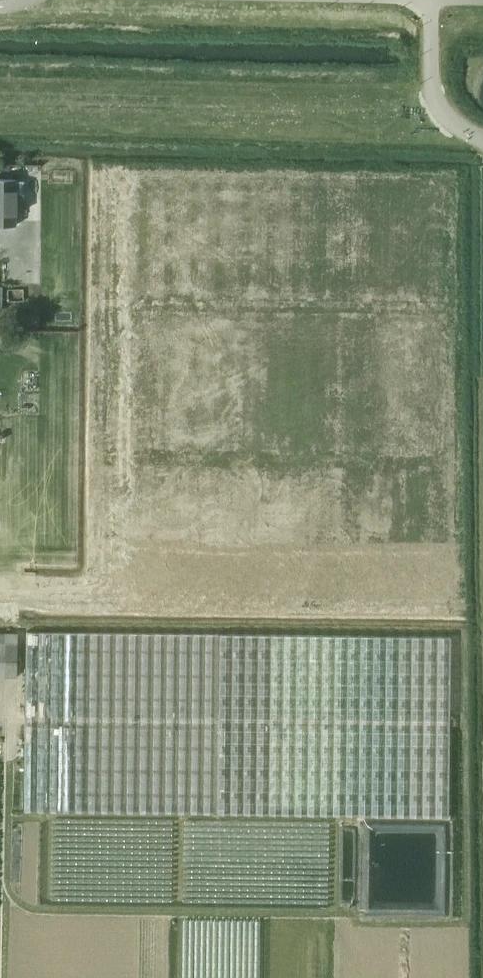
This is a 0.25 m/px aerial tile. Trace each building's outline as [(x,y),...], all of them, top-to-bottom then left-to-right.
[(16,179),(0,179),(0,225),(15,225),(16,179)] [(448,817),(450,637),(25,632),(23,812),(448,817)] [(17,633),(0,633),(0,678),(16,678),(17,633)]
